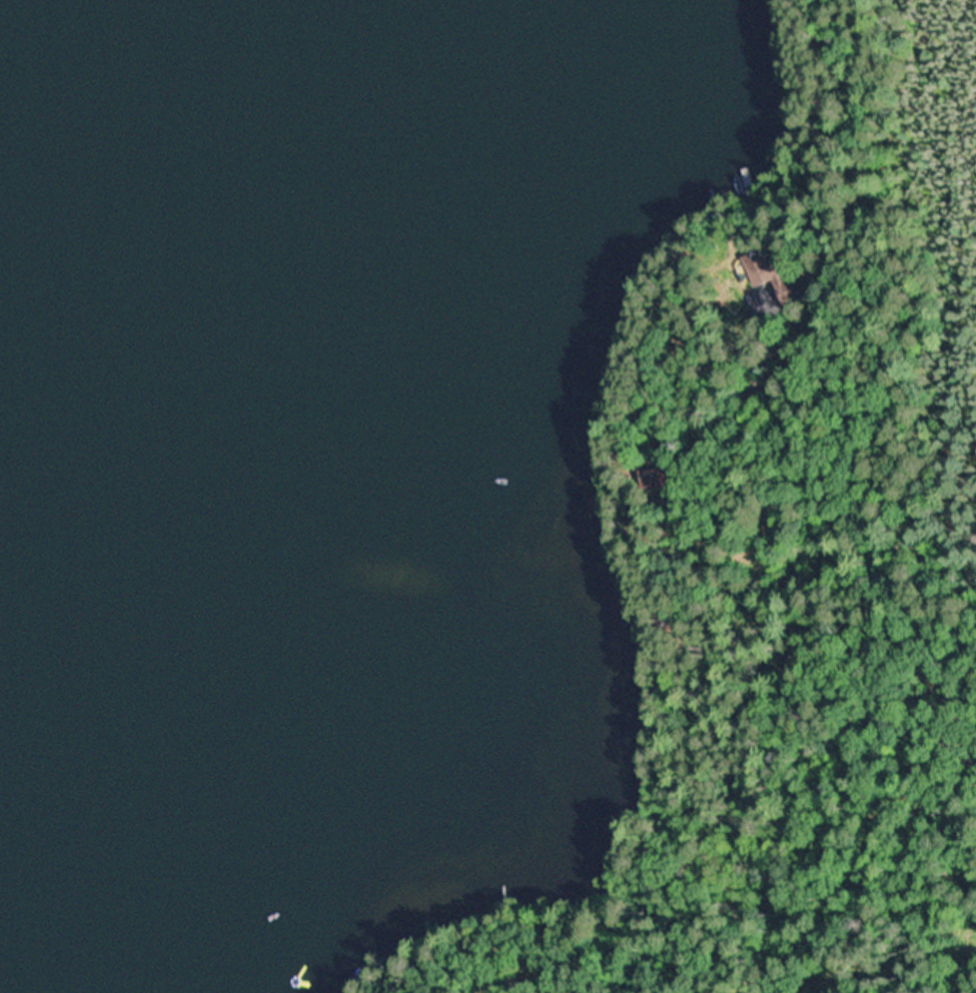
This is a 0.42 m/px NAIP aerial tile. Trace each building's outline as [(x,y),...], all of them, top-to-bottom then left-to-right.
[(781,281),(789,305),(808,298),(801,278),(797,279),(788,254),(774,258),(771,250),(747,259),(754,278),(756,277),(760,288),(781,281)]
